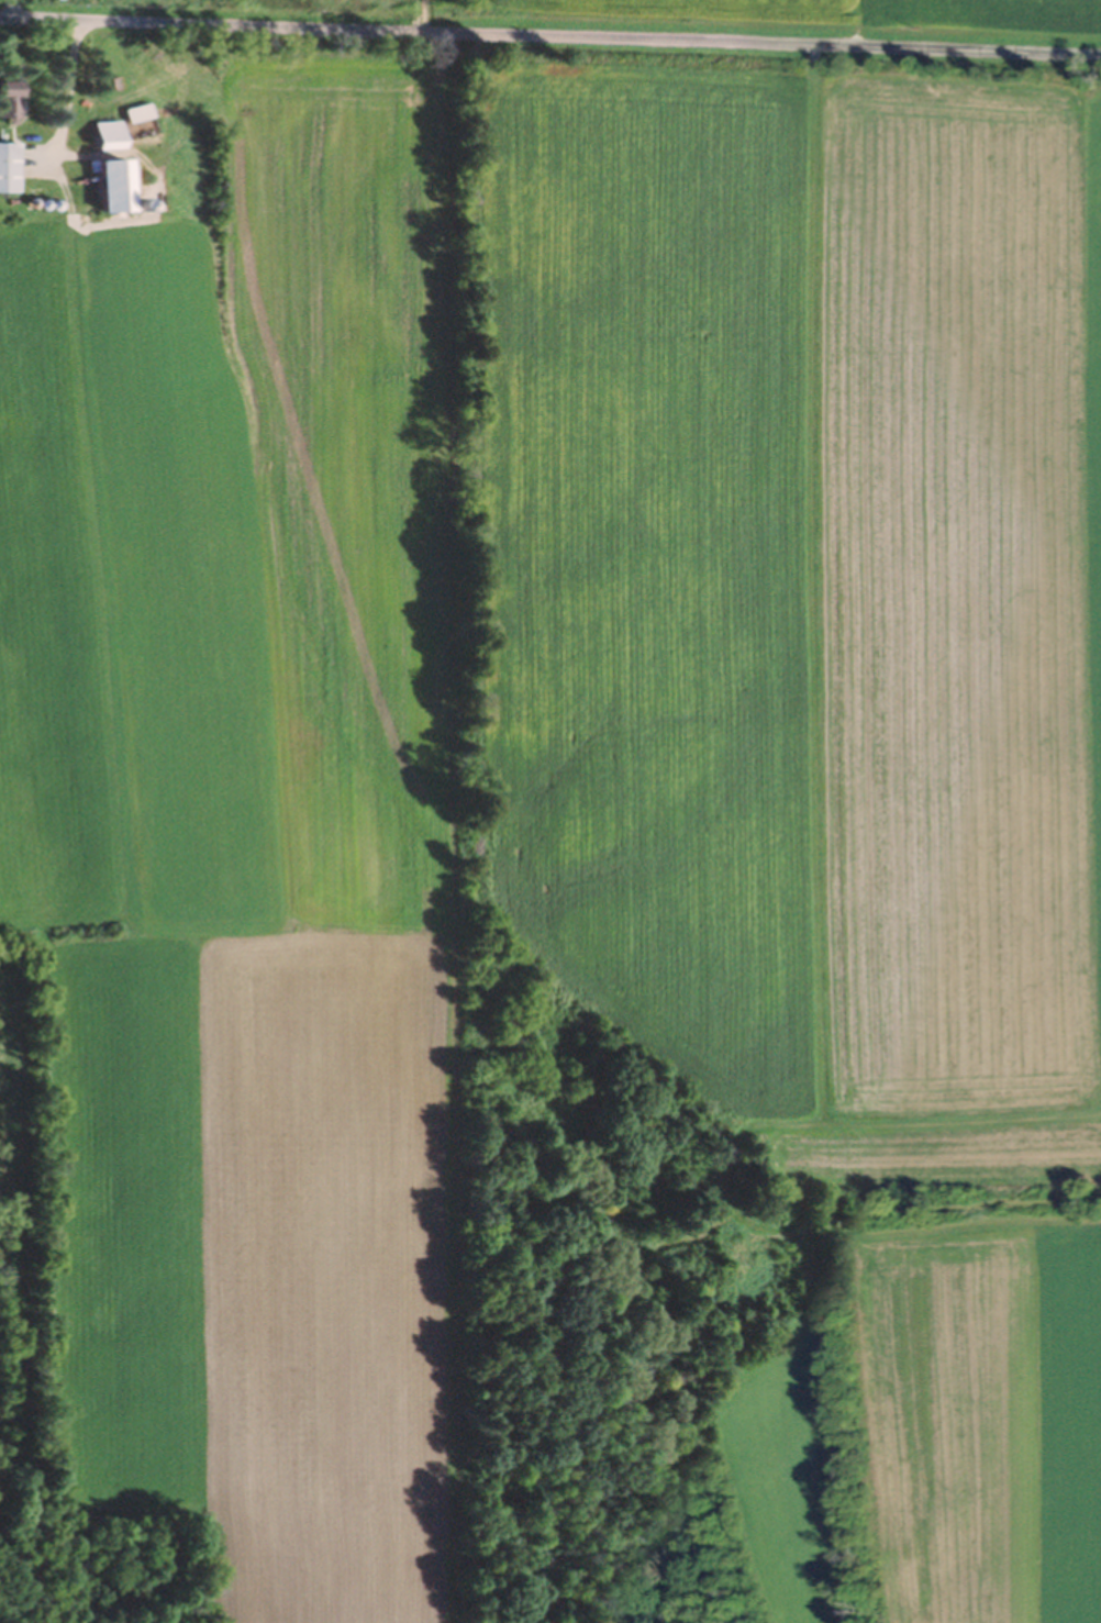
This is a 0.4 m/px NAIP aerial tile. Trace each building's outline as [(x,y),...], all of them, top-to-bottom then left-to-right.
[(16,122),(16,83),(0,83),(0,122),(16,122)] [(157,136),(147,105),(122,113),(132,144),(157,136)] [(91,125),(91,151),(117,151),(117,125),(91,125)] [(15,145),(0,145),(0,195),(15,195),(15,145)] [(125,213),(123,160),(92,162),(95,214),(125,213)]
